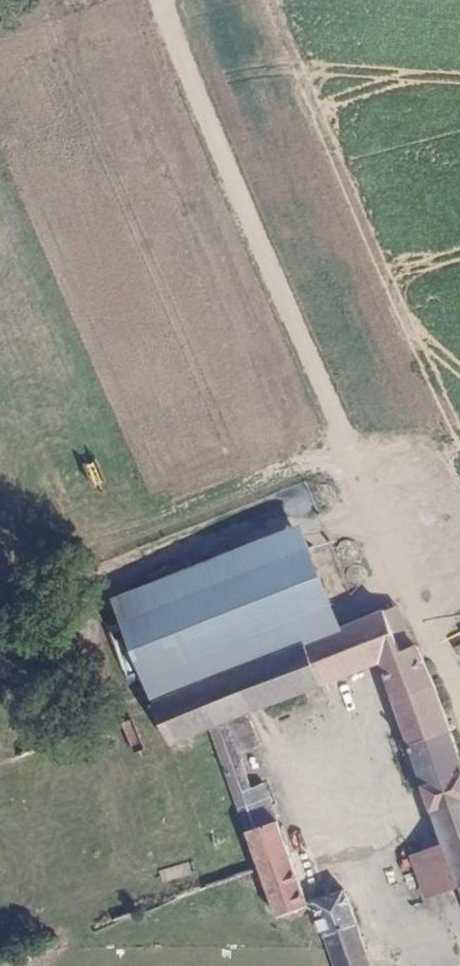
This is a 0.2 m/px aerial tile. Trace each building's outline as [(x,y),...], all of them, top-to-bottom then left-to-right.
[(115,601),(152,700),(296,644),(306,646),(344,631),(342,627),(305,528),(115,601)] [(381,669),(409,748),(453,733),(439,695),(417,643),(414,643),(398,608),(342,627),(344,631),(306,646),(321,688),(381,669)] [(224,726),(321,688),(306,646),(296,644),(152,700),(172,746),(210,731),(224,726)] [(224,726),(210,731),(239,812),(271,801),(267,785),(248,791),(224,726)] [(453,733),(409,748),(431,818),(434,816),(459,808),(459,753),(453,733)] [(434,816),(459,888),(459,808),(434,816)] [(277,823),(247,834),(278,919),(308,908),(306,904),(277,823)] [(307,898),(341,888),(333,861),(299,871),(307,898)] [(345,890),(306,904),(308,908),(320,942),(324,940),(333,965),(371,965),(356,926),(360,925),(345,890)]
